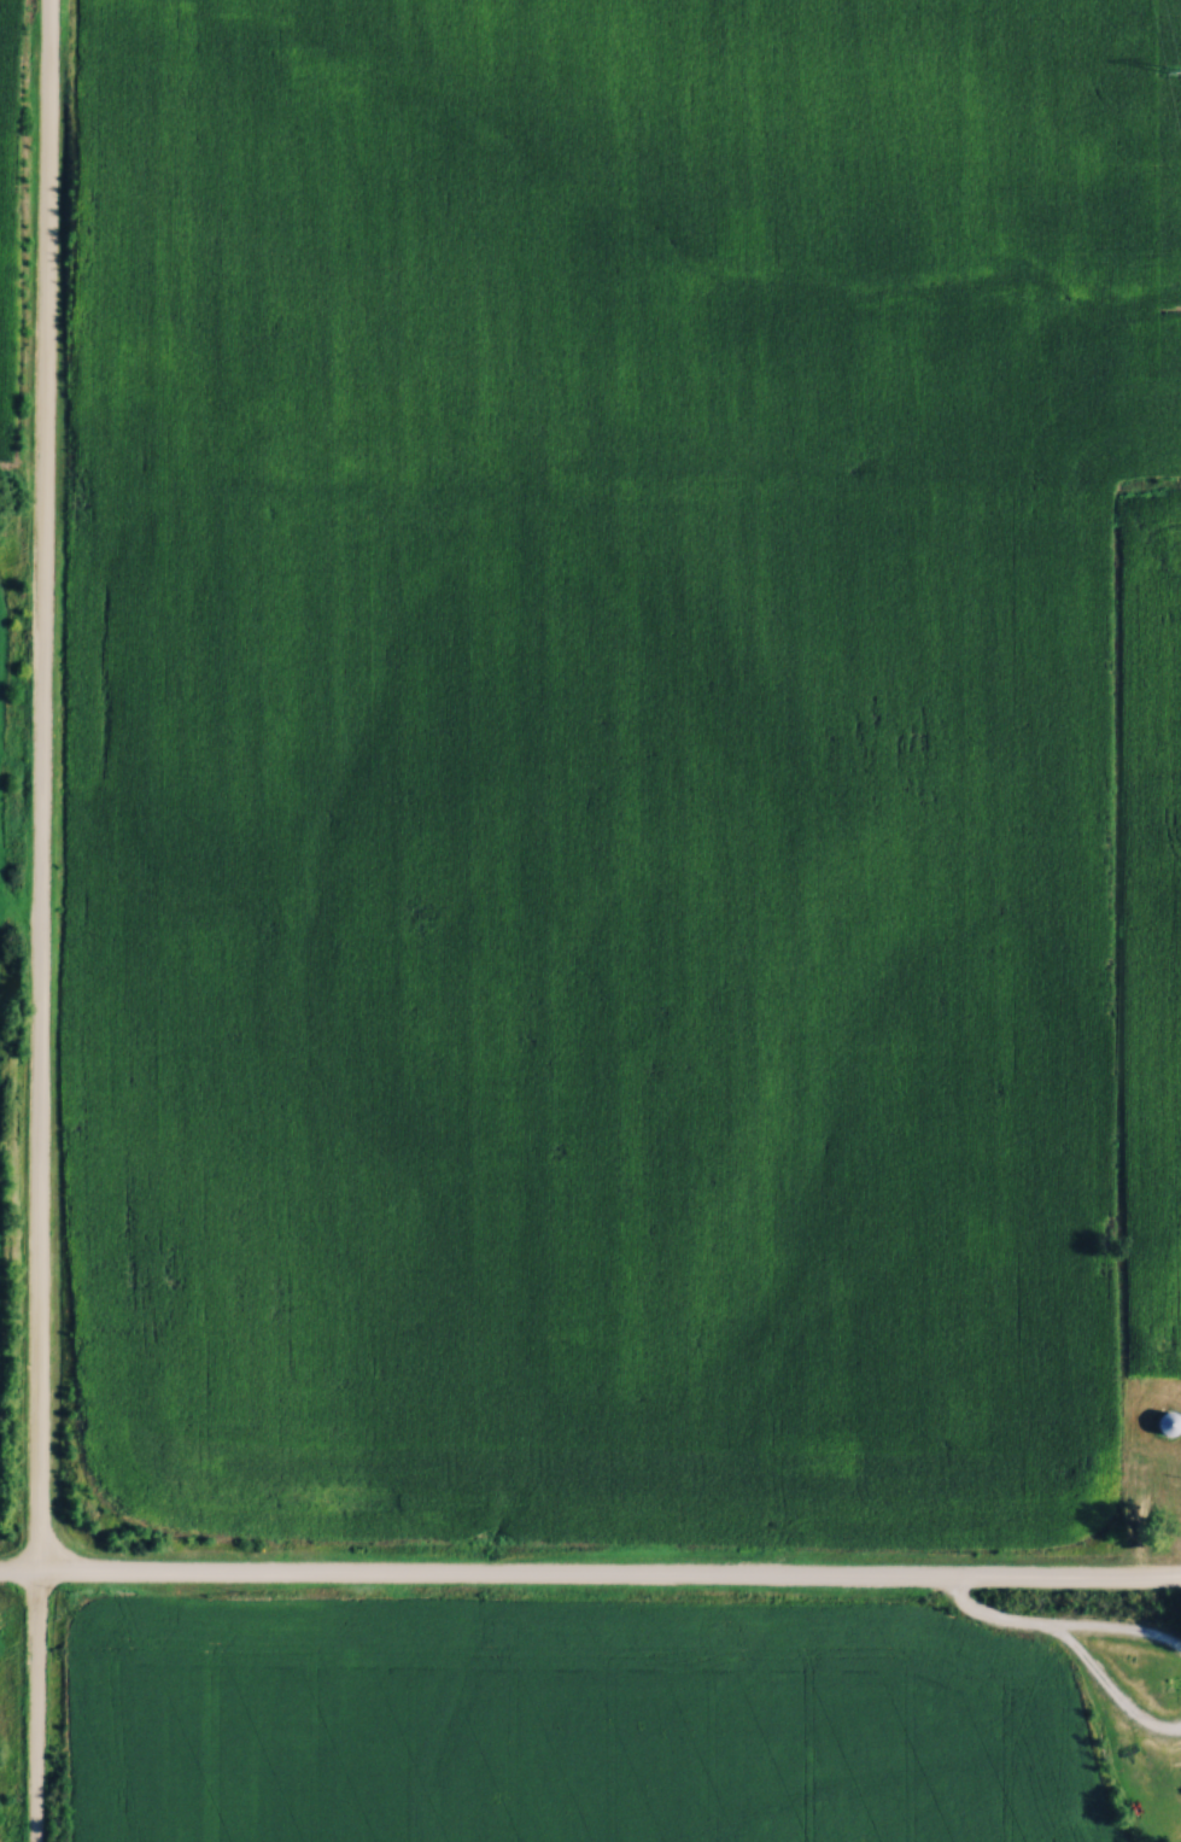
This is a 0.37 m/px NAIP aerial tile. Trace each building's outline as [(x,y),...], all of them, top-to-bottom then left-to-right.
[(1180,1425),(1180,1423),(1173,1408),(1155,1417),(1163,1434),(1180,1425)]
